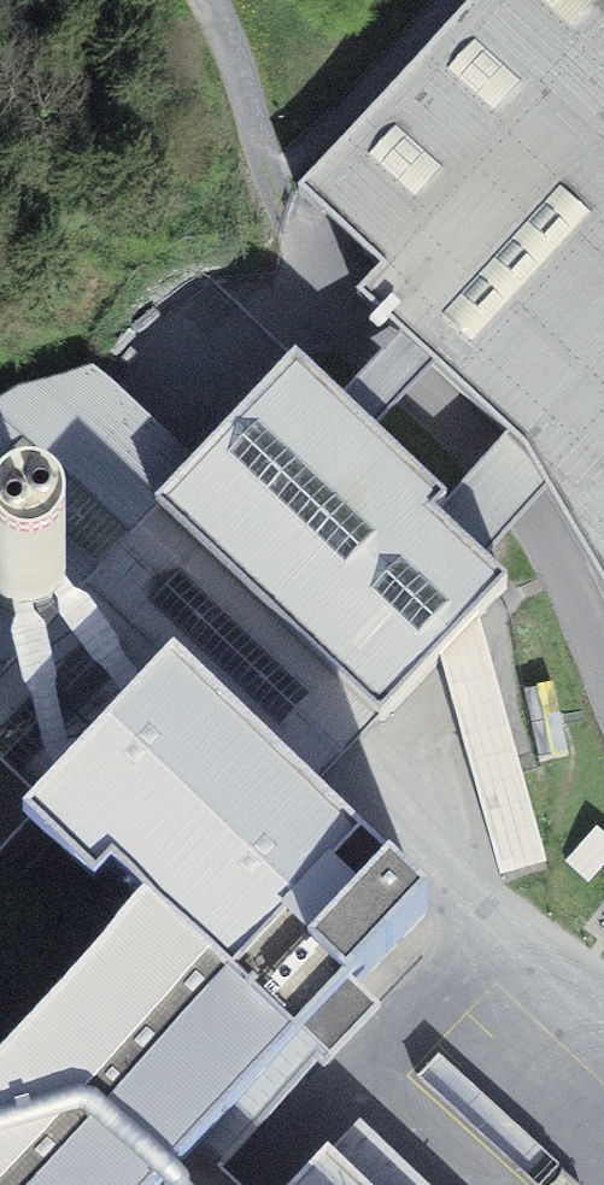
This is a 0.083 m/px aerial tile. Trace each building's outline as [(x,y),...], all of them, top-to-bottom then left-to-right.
[(603,0),(480,0),(299,194),(382,272),(358,297),(402,339),(437,371),(510,440),(525,453),(549,495),(603,590),(603,1),(603,0)] [(340,405),(375,438),(406,403),(437,371),(402,339),(373,371),(340,405)] [(103,576),(161,516),(380,724),(441,659),(477,620),(507,589),(482,565),(434,519),(447,506),(375,438),(340,405),(296,363),(196,469),(95,377),(21,396),(0,409),(0,685),(103,576)] [(434,519),(482,565),(527,519),(549,495),(525,453),(510,440),(479,473),(447,506),(434,519)] [(333,774),(380,724),(161,516),(103,576),(333,774)] [(333,774),(103,576),(0,685),(0,768),(47,812),(175,677),(306,802),(333,774)] [(463,739),(507,726),(477,620),(441,659),(463,739)] [(19,882),(43,857),(59,872),(80,850),(147,914),(0,1070),(0,1184),(228,1184),(222,1179),(373,1019),(350,996),(426,916),(306,802),(175,677),(47,812),(0,768),(0,864),(19,882)] [(501,873),(545,860),(507,726),(463,739),(501,873)] [(597,830),(567,862),(588,882),(603,865),(603,837),(597,830)] [(358,1128),(328,1159),(356,1184),(419,1184),(358,1128)] [(328,1159),(303,1184),(356,1184),(328,1159)]
